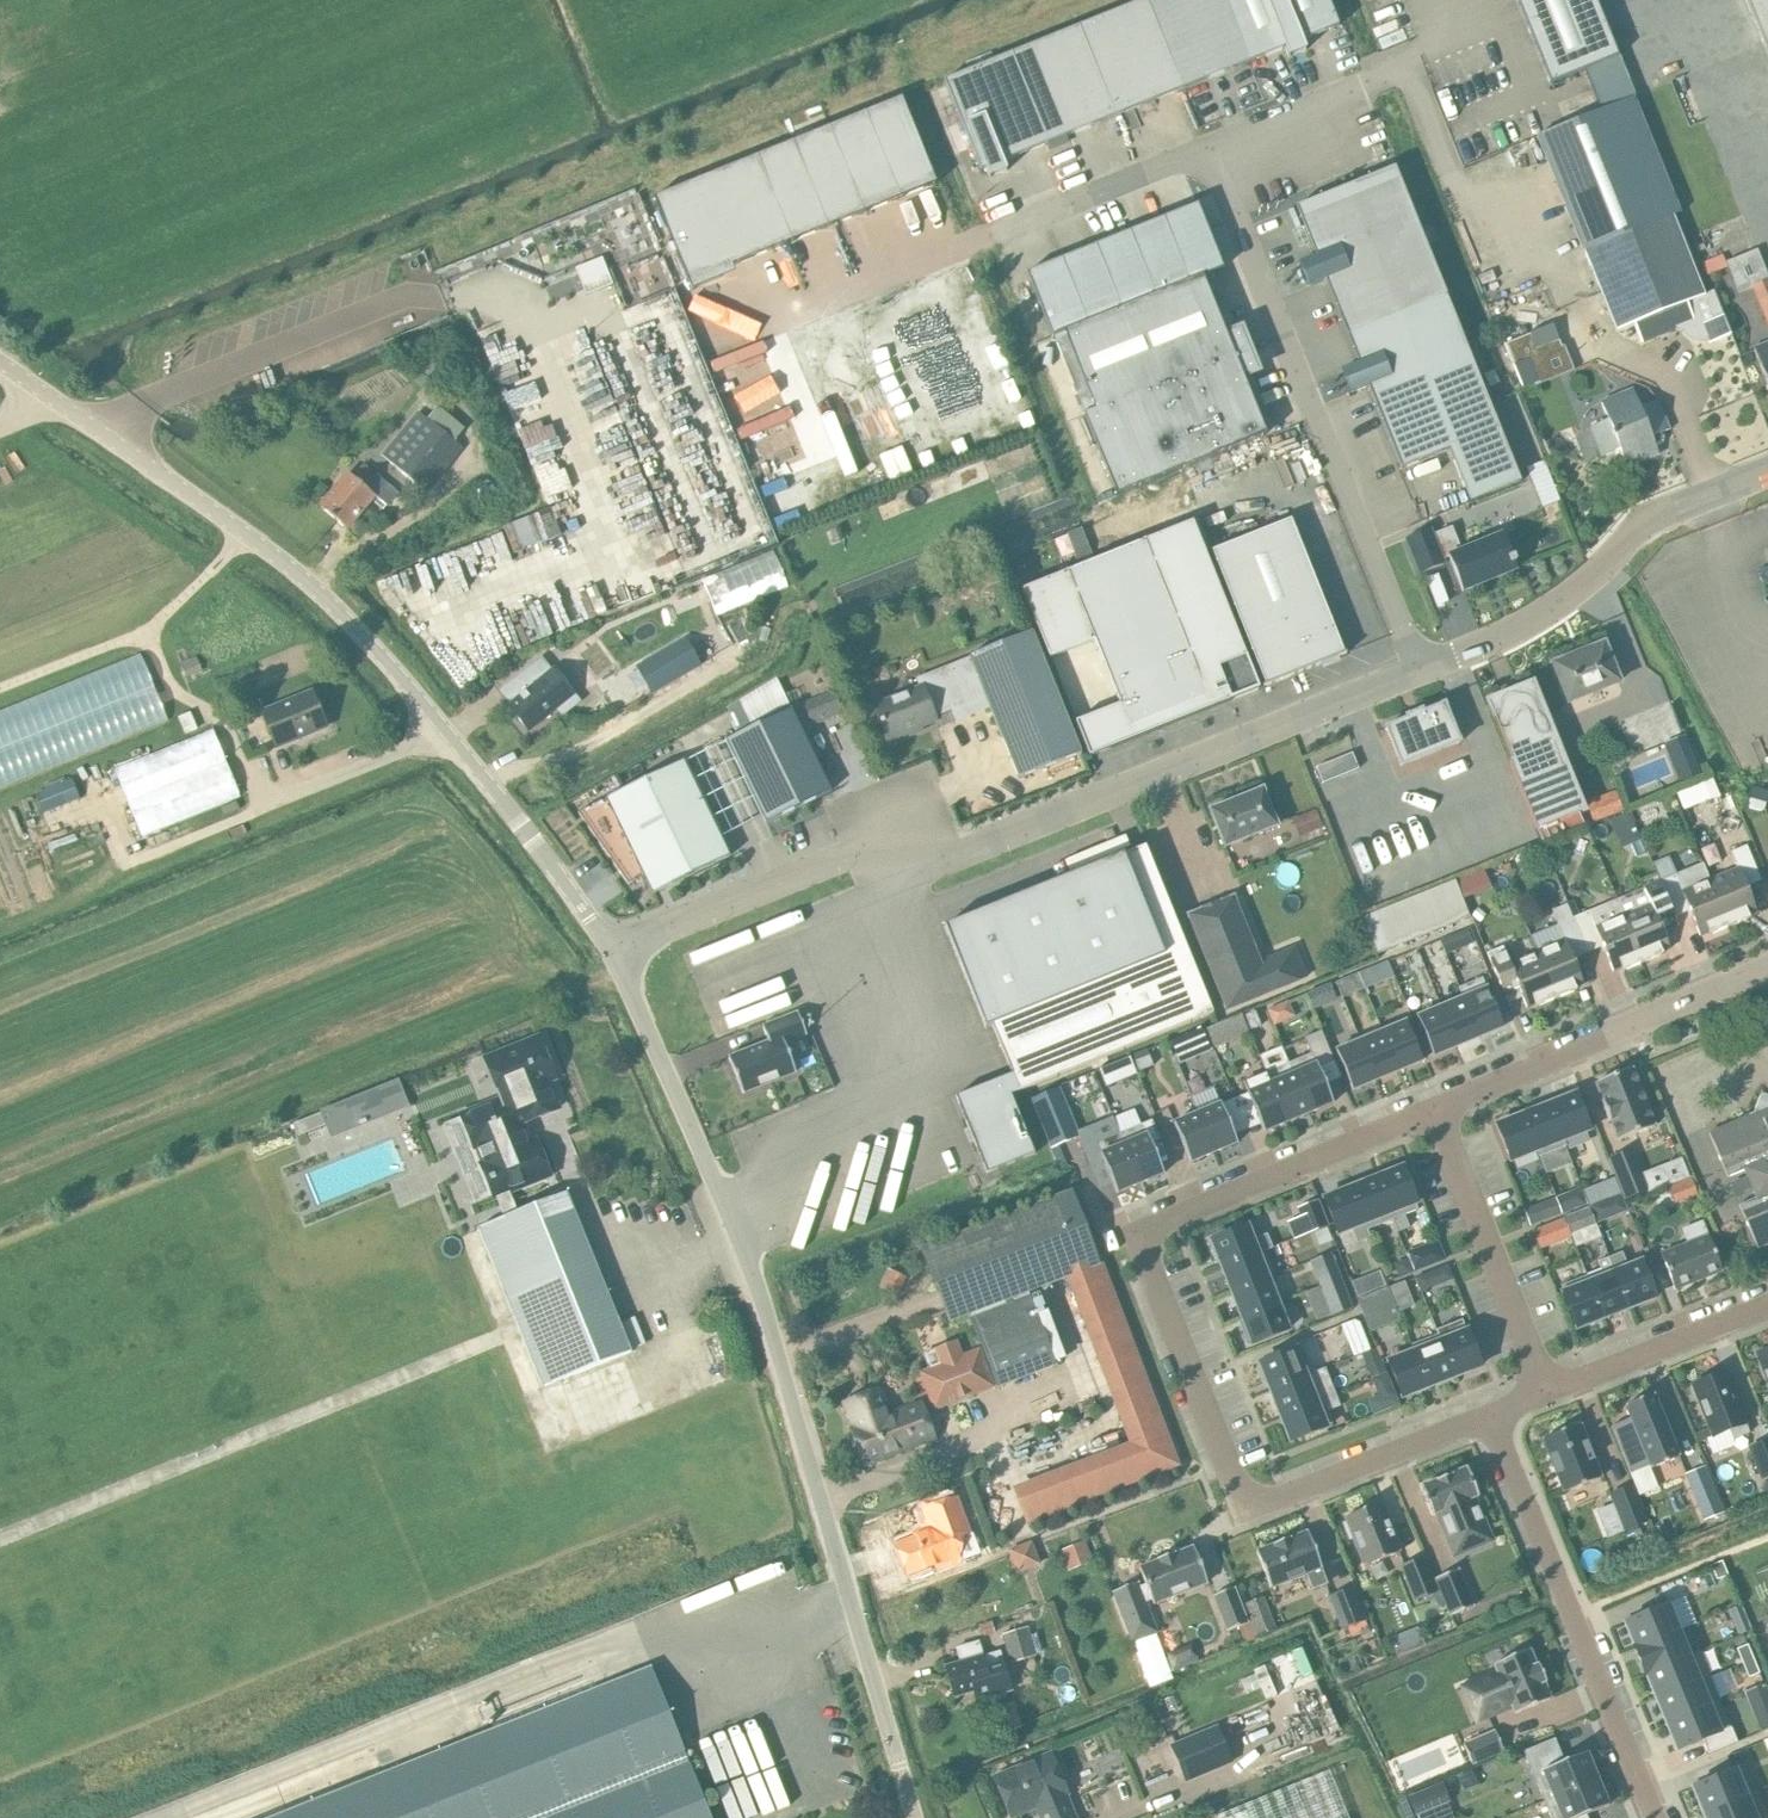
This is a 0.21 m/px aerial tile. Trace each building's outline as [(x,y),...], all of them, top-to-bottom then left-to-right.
[(1108,15),(1144,105),(1209,79),(1177,0),(1144,0),(1108,15)] [(1209,79),(1273,53),(1252,0),(1177,0),(1209,79)] [(1273,53),(1285,48),(1289,57),(1306,50),(1302,41),(1339,26),(1328,0),(1252,0),(1273,53)] [(1598,0),(1517,0),(1551,81),(1585,67),(1601,106),(1636,92),(1598,0)] [(1767,58),(1767,0),(1745,0),(1767,58)] [(1108,15),(1043,41),(1079,131),(1144,105),(1108,15)] [(1043,41),(978,67),(1015,157),(1079,131),(1043,41)] [(1015,157),(978,67),(943,82),(980,171),(986,169),(989,178),(1007,171),(1003,162),(1015,157)] [(900,96),(863,111),(898,198),(935,183),(900,96)] [(1679,211),(1634,98),(1581,119),(1536,137),(1581,250),(1584,249),(1617,330),(1634,324),(1641,343),(1677,329),(1678,331),(1682,330),(1683,332),(1686,335),(1688,337),(1692,340),(1696,342),(1699,342),(1701,343),(1707,343),(1711,342),(1711,343),(1732,335),(1714,292),(1705,295),(1673,213),(1679,211)] [(863,111),(827,125),(862,212),(898,198),(863,111)] [(827,125),(791,140),(826,227),(862,212),(827,125)] [(791,140),(755,154),(790,241),(826,227),(791,140)] [(755,154),(652,195),(690,289),(692,288),(691,286),(718,275),(716,270),(790,241),(755,154)] [(1449,449),(1470,503),(1521,482),(1394,168),(1295,208),(1315,258),(1298,265),(1307,287),(1324,280),(1359,365),(1340,372),(1349,394),(1368,387),(1401,469),(1449,449)] [(623,305),(671,288),(635,191),(605,202),(628,264),(610,271),(623,305)] [(1197,204),(1163,218),(1189,282),(1203,277),(1223,268),(1197,204)] [(1163,218),(1129,232),(1155,296),(1189,282),(1163,218)] [(1129,232),(1095,246),(1121,310),(1155,296),(1129,232)] [(1095,246),(1061,259),(1087,324),(1121,310),(1095,246)] [(589,261),(577,266),(582,279),(608,268),(603,255),(589,261)] [(1061,259),(1026,273),(1052,338),(1087,324),(1061,259)] [(1748,282),(1766,330),(1767,330),(1767,277),(1767,275),(1748,282)] [(1243,376),(1257,371),(1241,330),(1226,336),(1203,277),(1189,282),(1155,296),(1121,310),(1087,324),(1064,333),(1095,410),(1084,415),(1116,496),(1275,432),(1274,430),(1266,434),(1243,376)] [(982,290),(723,392),(777,527),(1036,426),(982,290)] [(1553,325),(1505,344),(1523,388),(1536,383),(1525,356),(1560,342),(1553,325)] [(1752,347),(1761,367),(1767,384),(1767,341),(1752,347)] [(1498,387),(1492,389),(1495,397),(1502,395),(1498,387)] [(1620,449),(1627,466),(1659,454),(1652,437),(1669,430),(1657,401),(1641,408),(1633,389),(1601,402),(1608,420),(1590,427),(1601,457),(1620,449)] [(538,418),(523,393),(504,405),(519,430),(538,418)] [(418,411),(381,455),(427,493),(463,449),(418,411)] [(320,506),(347,529),(375,496),(388,508),(400,494),(364,464),(353,477),(348,472),(320,506)] [(636,495),(636,467),(612,466),(611,495),(636,495)] [(646,504),(623,514),(638,549),(661,539),(646,504)] [(550,508),(538,513),(549,540),(562,535),(550,508)] [(1345,654),(1291,518),(1210,550),(1263,686),(1345,654)] [(1075,721),(1089,756),(1259,688),(1194,520),(1022,589),(1049,656),(1094,640),(1120,704),(1075,721)] [(1430,529),(1406,539),(1420,573),(1444,565),(1442,560),(1449,557),(1462,591),(1516,569),(1514,563),(1516,562),(1513,557),(1512,557),(1502,534),(1462,550),(1452,527),(1432,534),(1430,529)] [(1079,528),(1065,534),(1077,559),(1090,552),(1079,528)] [(778,557),(719,582),(727,603),(787,578),(778,557)] [(989,706),(1018,778),(1082,753),(1032,630),(969,655),(970,658),(917,679),(921,688),(874,706),(888,742),(908,734),(907,730),(935,719),(932,711),(950,704),(956,720),(989,706)] [(1619,681),(1603,643),(1554,663),(1569,701),(1619,681)] [(9,671),(0,651),(0,675),(9,671)] [(0,707),(0,783),(175,723),(152,656),(0,707)] [(541,658),(500,691),(510,703),(508,704),(529,731),(555,710),(559,716),(580,699),(568,683),(556,668),(551,671),(541,658)] [(631,669),(601,692),(615,711),(646,687),(631,669)] [(1539,829),(1584,810),(1556,742),(1532,683),(1488,701),(1512,760),(1510,761),(1539,829)] [(276,746),(325,726),(311,691),(262,711),(276,746)] [(784,697),(733,722),(737,731),(788,705),(784,697)] [(1400,763),(1401,765),(1403,764),(1457,742),(1458,742),(1460,741),(1459,739),(1445,705),(1444,703),(1442,704),(1423,712),(1422,709),(1406,715),(1407,718),(1388,726),(1385,727),(1386,729),(1387,729),(1400,763)] [(790,709),(726,740),(766,821),(830,790),(790,709)] [(212,731),(117,769),(143,832),(237,794),(212,731)] [(1674,738),(1662,741),(1673,778),(1684,774),(1674,738)] [(1351,752),(1316,766),(1322,782),(1358,767),(1351,752)] [(730,856),(683,761),(606,798),(607,800),(579,812),(629,884),(645,876),(653,893),(730,856)] [(1674,790),(1682,809),(1718,793),(1710,775),(1674,790)] [(44,813),(79,799),(71,780),(36,794),(44,813)] [(1224,844),(1225,846),(1227,845),(1274,825),(1275,826),(1277,825),(1276,822),(1276,823),(1263,791),(1262,788),(1260,789),(1260,790),(1213,809),(1213,808),(1210,809),(1211,812),(1212,811),(1224,843),(1224,844)] [(1613,789),(1583,800),(1590,820),(1621,809),(1613,789)] [(1316,810),(1291,816),(1295,834),(1320,828),(1316,810)] [(1608,817),(1617,841),(1635,834),(1627,811),(1608,817)] [(1710,879),(1730,926),(1750,917),(1749,915),(1757,912),(1746,886),(1761,880),(1747,845),(1731,851),(1738,868),(1710,879)] [(1035,1154),(1011,1095),(1213,1013),(1145,846),(945,927),(986,1028),(992,1025),(1012,1074),(956,1097),(987,1174),(1035,1154)] [(1730,926),(1710,879),(1704,864),(1660,882),(1669,903),(1675,916),(1690,910),(1700,935),(1708,932),(1709,934),(1730,926)] [(1455,879),(1440,885),(1444,896),(1459,890),(1455,879)] [(1652,903),(1624,915),(1643,962),(1663,953),(1662,951),(1671,948),(1663,930),(1678,924),(1675,916),(1669,903),(1660,882),(1646,888),(1652,903)] [(882,949),(889,939),(815,884),(790,917),(771,903),(760,917),(752,911),(734,935),(814,994),(839,961),(848,968),(869,940),(882,949)] [(1424,891),(1428,902),(1444,896),(1440,885),(1424,891)] [(1409,898),(1413,908),(1428,902),(1424,891),(1409,898)] [(1231,898),(1191,914),(1188,915),(1189,917),(1190,917),(1227,1009),(1271,991),(1234,899),(1233,896),(1231,897),(1231,898)] [(1397,914),(1413,908),(1409,898),(1393,904),(1397,914)] [(1378,910),(1382,921),(1397,914),(1393,904),(1378,910)] [(1366,927),(1382,921),(1378,910),(1362,916),(1366,927)] [(1603,946),(1614,971),(1622,968),(1623,970),(1643,962),(1624,915),(1596,927),(1589,910),(1573,917),(1588,952),(1603,946)] [(1537,951),(1556,998),(1577,989),(1576,987),(1584,984),(1573,958),(1588,952),(1573,917),(1558,923),(1565,940),(1537,951)] [(1537,951),(1510,963),(1503,946),(1487,953),(1508,1003),(1523,997),(1527,1007),(1535,1004),(1536,1006),(1556,998),(1537,951)] [(1339,995),(1392,976),(1385,959),(1333,979),(1339,995)] [(1459,987),(1463,997),(1480,1037),(1504,1027),(1488,987),(1487,987),(1483,977),(1459,987)] [(1440,1006),(1457,1046),(1480,1037),(1463,997),(1440,1006)] [(1434,1056),(1457,1046),(1440,1006),(1418,1016),(1434,1056)] [(769,1042),(729,1058),(743,1093),(796,1072),(785,1043),(807,1034),(798,1012),(762,1026),(769,1042)] [(1252,1029),(1260,1026),(1255,1012),(1246,1016),(1252,1029)] [(1406,1021),(1383,1030),(1399,1070),(1422,1061),(1406,1021)] [(1312,1053),(1289,1063),(1309,1113),(1333,1103),(1319,1070),(1335,1064),(1321,1030),(1305,1037),(1312,1053)] [(1359,1040),(1376,1080),(1399,1070),(1383,1030),(1359,1040)] [(1353,1090),(1376,1080),(1359,1040),(1337,1049),(1353,1090)] [(552,1072),(541,1042),(523,1049),(517,1046),(509,1049),(507,1055),(486,1062),(500,1099),(459,1114),(471,1146),(474,1145),(480,1162),(477,1163),(489,1195),(498,1217),(509,1213),(501,1191),(545,1174),(534,1142),(527,1145),(518,1123),(557,1108),(545,1074),(552,1072)] [(1136,1061),(1140,1071),(1153,1066),(1149,1056),(1136,1061)] [(1309,1113),(1289,1063),(1266,1072),(1287,1122),(1309,1113)] [(1655,1126),(1632,1068),(1596,1082),(1604,1102),(1602,1103),(1610,1121),(1611,1120),(1619,1140),(1655,1126)] [(1266,1072),(1243,1082),(1247,1092),(1264,1132),(1287,1122),(1266,1072)] [(411,1107),(399,1079),(324,1110),(325,1111),(330,1124),(336,1138),(411,1107)] [(1057,1087),(1032,1097),(1052,1146),(1077,1136),(1075,1131),(1057,1087)] [(1757,1248),(1767,1243),(1767,1095),(1761,1092),(1752,1114),(1709,1133),(1728,1176),(1744,1170),(1755,1197),(1739,1204),(1757,1248)] [(1575,1094),(1549,1105),(1563,1140),(1564,1140),(1589,1130),(1575,1094)] [(1221,1103),(1197,1113),(1214,1152),(1237,1143),(1221,1103)] [(1537,1150),(1536,1150),(1539,1157),(1566,1146),(1564,1140),(1563,1140),(1549,1105),(1523,1115),(1537,1150)] [(294,1124),(299,1137),(330,1124),(325,1111),(294,1124)] [(1197,1113),(1173,1123),(1190,1162),(1214,1152),(1197,1113)] [(1511,1160),(1536,1150),(1537,1150),(1523,1115),(1497,1125),(1511,1160)] [(1152,1120),(1119,1133),(1140,1183),(1164,1173),(1151,1143),(1160,1140),(1152,1120)] [(1117,1193),(1140,1183),(1119,1133),(1096,1143),(1089,1125),(1075,1131),(1077,1136),(1085,1156),(1099,1150),(1117,1193)] [(1612,1161),(1627,1199),(1646,1191),(1631,1153),(1612,1161)] [(1402,1168),(1376,1178),(1393,1220),(1418,1210),(1415,1203),(1416,1203),(1402,1168)] [(1393,1220),(1376,1178),(1351,1188),(1367,1230),(1393,1220)] [(1590,1207),(1620,1194),(1613,1178),(1583,1190),(1590,1207)] [(1691,1180),(1671,1189),(1675,1199),(1696,1190),(1691,1180)] [(1555,1197),(1562,1213),(1562,1214),(1587,1204),(1581,1187),(1555,1197)] [(1067,1276),(1105,1262),(1078,1188),(922,1248),(950,1321),(968,1314),(983,1352),(952,1364),(951,1361),(922,1372),(923,1376),(920,1377),(930,1402),(940,1398),(992,1378),(997,1390),(1000,1389),(1057,1366),(1055,1362),(1065,1358),(1040,1295),(1032,1298),(1029,1291),(1067,1276)] [(1367,1230),(1351,1188),(1324,1198),(1338,1233),(1351,1228),(1357,1243),(1371,1238),(1367,1230)] [(478,1227),(541,1388),(632,1352),(631,1349),(645,1344),(635,1319),(621,1324),(567,1192),(478,1227)] [(1627,1211),(1620,1194),(1590,1207),(1589,1207),(1595,1223),(1596,1224),(1627,1211)] [(1530,1225),(1562,1213),(1555,1197),(1524,1210),(1530,1225)] [(1286,1223),(1294,1240),(1328,1225),(1318,1201),(1296,1210),(1299,1217),(1286,1223)] [(1563,1218),(1569,1233),(1595,1223),(1589,1207),(1563,1218)] [(1569,1233),(1563,1218),(1532,1231),(1540,1249),(1571,1237),(1569,1233)] [(1689,1244),(1662,1254),(1676,1289),(1722,1271),(1703,1222),(1683,1230),(1689,1244)] [(1212,1240),(1222,1267),(1264,1250),(1264,1251),(1273,1248),(1267,1234),(1252,1240),(1247,1227),(1212,1240)] [(1405,1253),(1413,1273),(1446,1260),(1438,1240),(1405,1253)] [(1264,1250),(1222,1267),(1232,1292),(1267,1278),(1268,1279),(1275,1277),(1264,1251),(1264,1250)] [(1612,1266),(1629,1307),(1655,1297),(1641,1262),(1628,1267),(1622,1252),(1608,1258),(1611,1266),(1612,1266)] [(1310,1261),(1320,1289),(1342,1281),(1331,1253),(1311,1261),(1310,1261)] [(1601,1270),(1587,1275),(1603,1317),(1629,1307),(1612,1266),(1611,1266),(1609,1262),(1608,1258),(1598,1262),(1601,1270)] [(1415,1278),(1421,1292),(1453,1279),(1448,1265),(1415,1278)] [(1352,1282),(1357,1297),(1385,1286),(1380,1272),(1352,1282)] [(1603,1317),(1587,1275),(1561,1286),(1564,1292),(1563,1293),(1577,1328),(1603,1317)] [(1277,1303),(1268,1279),(1267,1278),(1232,1292),(1242,1317),(1277,1303)] [(1320,1289),(1331,1316),(1353,1308),(1342,1281),(1320,1289)] [(1389,1287),(1395,1300),(1407,1295),(1402,1282),(1389,1287)] [(1388,1288),(1359,1300),(1365,1315),(1394,1304),(1388,1288)] [(1277,1303),(1242,1317),(1246,1327),(1242,1328),(1247,1341),(1251,1340),(1253,1343),(1288,1330),(1277,1303)] [(1342,1324),(1354,1356),(1369,1350),(1359,1323),(1352,1320),(1342,1324)] [(1462,1320),(1437,1330),(1439,1334),(1441,1341),(1440,1341),(1454,1376),(1481,1366),(1462,1320)] [(1440,1341),(1441,1341),(1439,1334),(1412,1345),(1414,1351),(1415,1351),(1429,1386),(1454,1376),(1440,1341)] [(1306,1375),(1306,1376),(1313,1374),(1302,1347),(1296,1350),(1295,1349),(1260,1363),(1271,1389),(1306,1375)] [(1361,1355),(1371,1381),(1387,1374),(1377,1349),(1361,1355)] [(1757,1355),(1767,1384),(1767,1350),(1757,1355)] [(1429,1386),(1415,1351),(1414,1351),(1389,1361),(1402,1396),(1429,1386)] [(1725,1372),(1692,1385),(1712,1436),(1729,1430),(1733,1439),(1749,1433),(1725,1372)] [(1371,1381),(1382,1406),(1398,1399),(1387,1374),(1371,1381)] [(1315,1400),(1306,1376),(1306,1375),(1271,1389),(1281,1415),(1316,1401),(1315,1400)] [(921,1402),(890,1413),(881,1389),(872,1393),(867,1390),(857,1394),(856,1399),(846,1402),(855,1427),(849,1429),(863,1465),(934,1439),(921,1402)] [(1631,1421),(1612,1428),(1631,1475),(1650,1467),(1651,1469),(1680,1457),(1654,1395),(1625,1407),(1631,1421)] [(1316,1401),(1281,1415),(1291,1441),(1326,1427),(1326,1426),(1332,1423),(1322,1397),(1315,1400),(1316,1401)] [(1580,1424),(1543,1439),(1564,1492),(1601,1478),(1580,1424)] [(1750,1445),(1763,1477),(1767,1475),(1767,1438),(1750,1445)] [(1704,1467),(1686,1474),(1706,1520),(1724,1513),(1705,1467),(1704,1467)] [(1467,1469),(1421,1488),(1432,1514),(1437,1512),(1450,1542),(1449,1543),(1450,1544),(1487,1529),(1486,1527),(1474,1497),(1478,1495),(1467,1469)] [(1649,1522),(1634,1487),(1612,1496),(1627,1531),(1649,1522)] [(888,1538),(869,1545),(885,1578),(912,1567),(913,1571),(942,1560),(932,1538),(945,1533),(926,1497),(906,1505),(913,1524),(886,1534),(888,1538)] [(1365,1566),(1400,1552),(1381,1503),(1345,1517),(1347,1522),(1343,1523),(1349,1539),(1353,1538),(1365,1566)] [(1271,1587),(1306,1573),(1312,1589),(1327,1583),(1321,1567),(1322,1567),(1308,1532),(1290,1539),(1290,1538),(1274,1544),(1275,1545),(1257,1552),(1271,1587)] [(1159,1561),(1139,1568),(1153,1604),(1207,1583),(1193,1547),(1174,1555),(1173,1553),(1158,1559),(1159,1561)] [(1422,1559),(1402,1566),(1415,1600),(1435,1592),(1422,1559)] [(1717,1580),(1728,1575),(1722,1560),(1711,1565),(1717,1580)] [(1458,1569),(1436,1579),(1451,1616),(1473,1607),(1458,1569)] [(1663,1606),(1626,1622),(1636,1647),(1636,1648),(1679,1630),(1668,1605),(1690,1596),(1682,1578),(1655,1589),(1663,1606)] [(1233,1589),(1215,1596),(1228,1630),(1246,1623),(1233,1589)] [(1353,1589),(1330,1598),(1343,1629),(1365,1619),(1353,1589)] [(1262,1599),(1243,1606),(1254,1636),(1255,1636),(1273,1629),(1272,1627),(1262,1599)] [(1740,1605),(1729,1610),(1735,1624),(1746,1620),(1740,1605)] [(1415,1625),(1396,1631),(1403,1653),(1422,1646),(1415,1625)] [(1002,1634),(1010,1663),(1036,1655),(1027,1626),(1002,1634)] [(1689,1655),(1679,1630),(1636,1648),(1636,1647),(1635,1647),(1646,1675),(1647,1674),(1647,1673),(1689,1656),(1689,1655)] [(959,1662),(945,1666),(954,1696),(972,1691),(974,1701),(1012,1691),(1000,1651),(983,1656),(978,1641),(955,1648),(959,1662)] [(1743,1663),(1754,1658),(1748,1644),(1737,1649),(1743,1663)] [(1289,1653),(1303,1682),(1313,1677),(1300,1648),(1289,1653)] [(1499,1672),(1475,1682),(1490,1716),(1515,1705),(1518,1713),(1551,1699),(1544,1682),(1547,1681),(1540,1666),(1537,1667),(1530,1650),(1496,1665),(1499,1672)] [(1647,1674),(1657,1698),(1710,1676),(1699,1650),(1689,1655),(1689,1656),(1647,1673),(1647,1674)] [(1760,1673),(1754,1658),(1743,1663),(1749,1677),(1760,1673)] [(651,1668),(275,1817),(711,1817),(651,1668)] [(1710,1676),(1657,1698),(1668,1723),(1720,1702),(1710,1676)] [(1720,1702),(1668,1723),(1678,1750),(1731,1728),(1720,1702)] [(762,1717),(693,1743),(722,1817),(758,1817),(796,1803),(762,1717)] [(1217,1724),(1169,1744),(1184,1782),(1233,1761),(1217,1724)] [(1497,1731),(1465,1744),(1473,1762),(1504,1749),(1497,1731)] [(1524,1751),(1545,1801),(1597,1779),(1587,1752),(1564,1762),(1555,1738),(1524,1751)] [(1044,1817),(1073,1817),(1063,1793),(1065,1793),(1050,1756),(998,1778),(1013,1813),(1038,1803),(1044,1817)] [(1693,1786),(1704,1812),(1752,1793),(1751,1792),(1741,1767),(1693,1786)] [(1216,1815),(1217,1817),(1349,1817),(1329,1769),(1216,1815)] [(1545,1801),(1552,1817),(1578,1817),(1608,1805),(1597,1779),(1545,1801)] [(1409,1797),(1416,1816),(1450,1802),(1442,1783),(1409,1797)] [(1704,1812),(1707,1817),(1762,1817),(1767,1816),(1757,1790),(1751,1792),(1752,1793),(1704,1812)]
